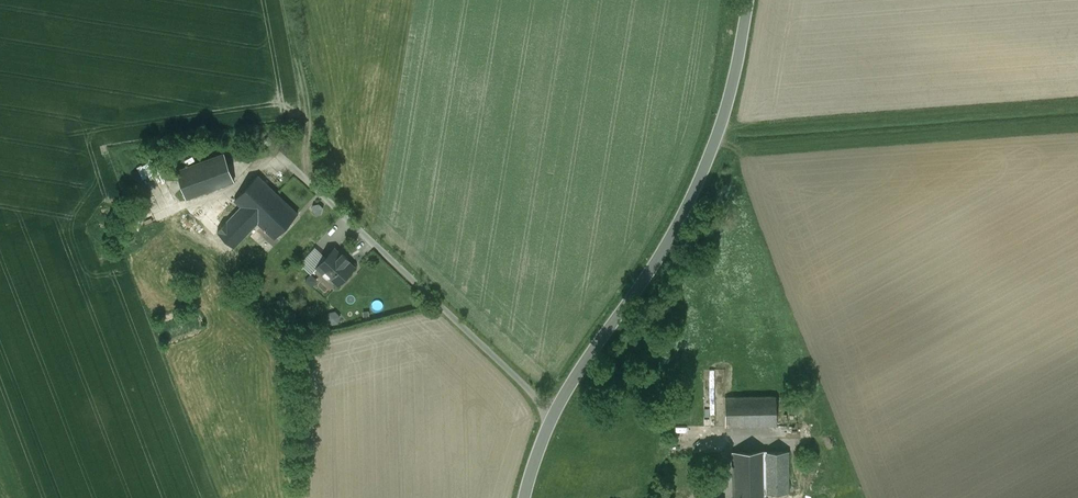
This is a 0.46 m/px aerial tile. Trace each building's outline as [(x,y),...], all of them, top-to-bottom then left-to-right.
[(224,153),(176,171),(186,198),(234,180),(224,153)] [(151,162),(139,166),(144,178),(156,173),(151,162)] [(257,175),(235,198),(242,205),(252,215),(274,192),(257,175)] [(274,192),(252,215),(258,221),(275,237),(297,214),(274,192)] [(316,203),(314,211),(323,214),(325,205),(316,203)] [(242,205),(216,232),(233,248),(258,221),(252,215),(242,205)] [(334,248),(317,266),(322,271),(323,274),(327,278),(330,278),(337,284),(354,266),(347,259),(348,258),(342,253),(341,254),(334,248)] [(775,396),(725,396),(725,425),(776,424),(775,396)] [(733,452),(734,497),(765,497),(765,493),(789,493),(788,451),(733,452)]
